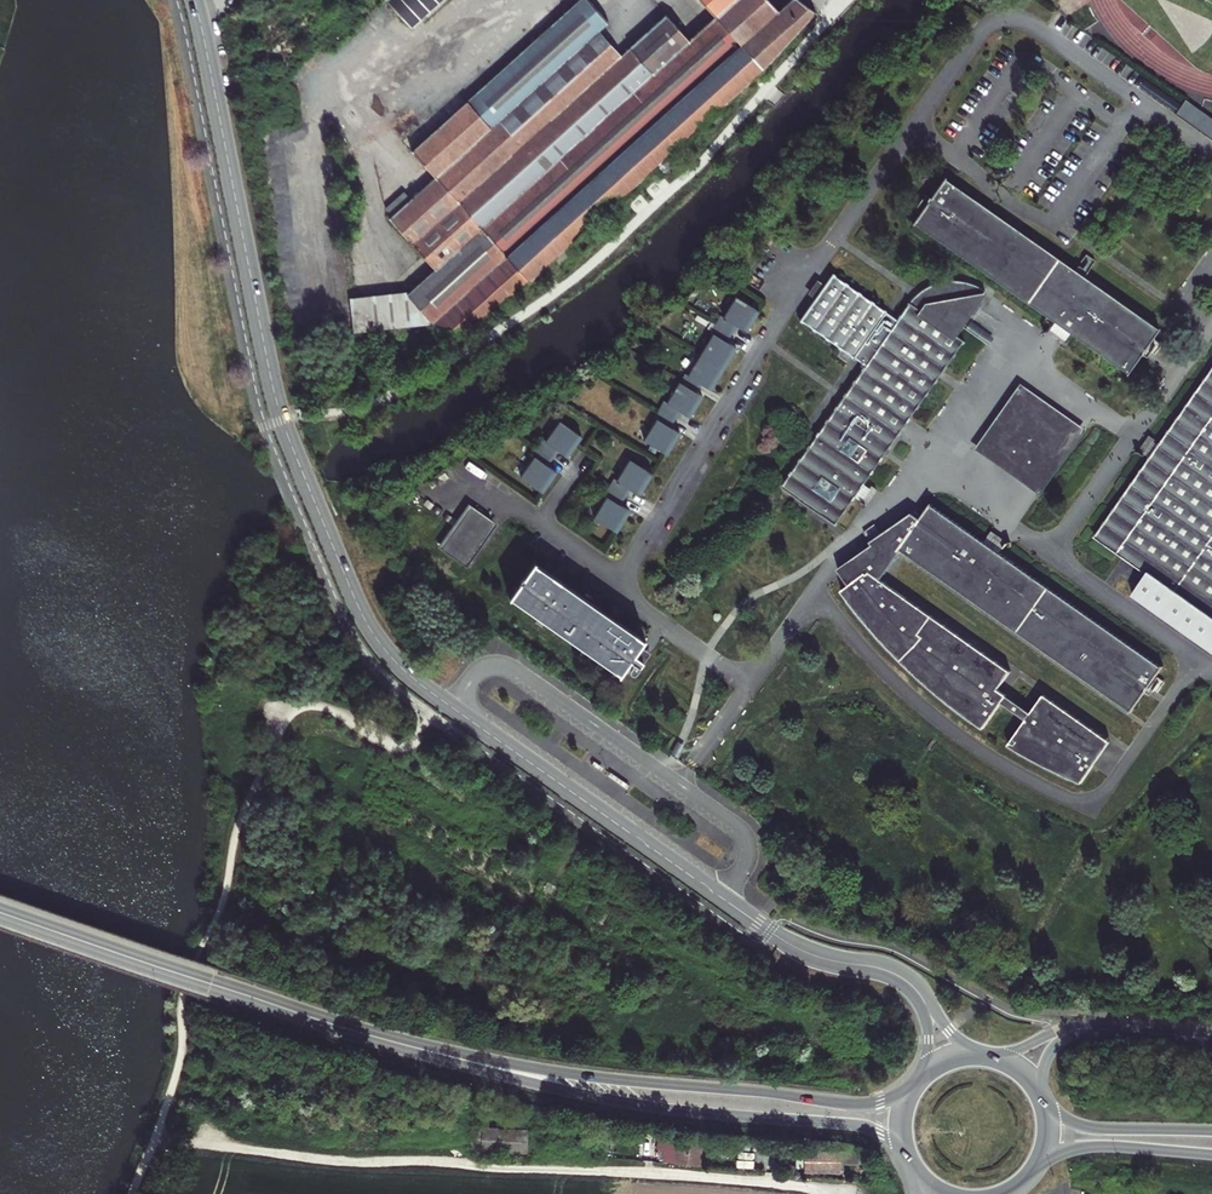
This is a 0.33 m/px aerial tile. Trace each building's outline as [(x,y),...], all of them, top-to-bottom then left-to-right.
[(412,27),(441,0),(385,0),(354,28),(362,38),(372,30),(375,34),(399,12),(412,27)] [(617,214),(673,159),(699,133),(750,81),(761,70),(813,12),(800,0),(787,0),(777,10),(768,0),(701,0),(715,17),(706,25),(689,39),(667,14),(621,55),(599,30),(608,22),(608,21),(589,0),(579,0),(412,151),(435,176),(413,196),(389,218),(435,270),(409,294),(434,322),(450,340),(591,240),(617,214)] [(399,12),(375,34),(389,48),(412,27),(399,12)] [(1155,329),(941,178),(911,221),(1062,328),(1125,372),(1155,329)] [(965,323),(982,300),(987,292),(972,284),(957,281),(940,283),(927,289),(915,298),(909,303),(897,321),(833,275),(801,318),(865,364),(844,394),(781,484),(834,522),(962,340),(955,336),(965,323)] [(434,322),(409,294),(350,300),(354,332),(381,328),(417,324),(434,322)] [(736,297),(723,318),(737,327),(746,332),(759,311),(736,297)] [(713,334),(727,342),(737,327),(723,318),(720,316),(716,323),(710,332),(713,334)] [(417,324),(381,328),(383,347),(419,342),(417,324)] [(713,334),(687,376),(702,385),(711,391),(737,348),(727,342),(713,334)] [(1092,535),(1170,589),(1152,614),(1211,656),(1211,365),(1092,535)] [(681,379),(679,382),(697,394),(702,385),(687,376),(684,374),(681,379)] [(679,382),(666,403),(680,412),(690,418),(703,397),(697,394),(679,382)] [(1080,429),(1015,384),(970,448),(1034,493),(1080,429)] [(656,419),(670,428),(680,412),(666,403),(664,402),(658,411),(653,418),(656,419)] [(665,452),(667,453),(679,434),(670,428),(656,419),(644,439),(665,452)] [(558,422),(544,442),(558,451),(568,458),(577,444),(582,438),(558,422)] [(533,458),(547,467),(558,451),(544,442),(542,440),(537,448),(531,456),(533,458)] [(520,476),(543,492),(556,473),(547,467),(533,458),(520,476)] [(629,461),(616,482),(630,490),(640,496),(653,476),(651,475),(629,461)] [(606,498),(620,507),(630,490),(616,482),(614,480),(610,487),(604,497),(606,498)] [(594,518),(617,532),(629,512),(620,507),(606,498),(594,518)] [(497,525),(469,506),(439,547),(467,567),(497,525)] [(914,679),(928,691),(945,706),(962,719),(982,733),(1002,705),(1021,719),(1002,747),(1011,754),(1028,763),(1041,770),(1081,787),(1112,741),(1041,691),(1027,711),(1000,691),(1013,672),(883,579),(901,553),(1131,715),(1163,671),(930,510),(920,524),(911,519),(871,551),(873,554),(841,580),(851,593),(842,601),(857,619),(867,630),(881,645),(899,663),(914,679)] [(615,620),(534,562),(510,596),(620,675),(644,640),(615,620)] [(477,1151),(527,1153),(528,1129),(478,1127),(477,1151)] [(701,1166),(703,1144),(667,1140),(664,1162),(701,1166)] [(817,1160),(816,1173),(837,1174),(838,1162),(817,1160)]
